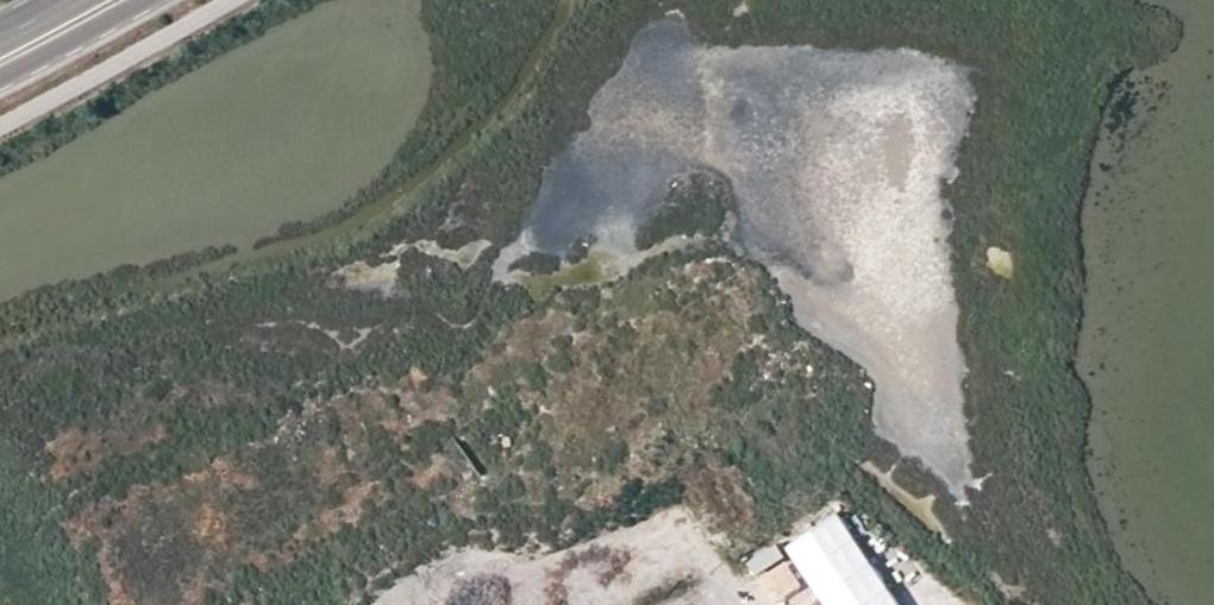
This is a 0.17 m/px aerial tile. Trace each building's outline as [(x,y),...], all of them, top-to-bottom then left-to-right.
[(839,511),(785,546),(824,604),(900,604),(839,511)] [(755,575),(785,561),(779,546),(748,560),(755,575)]
